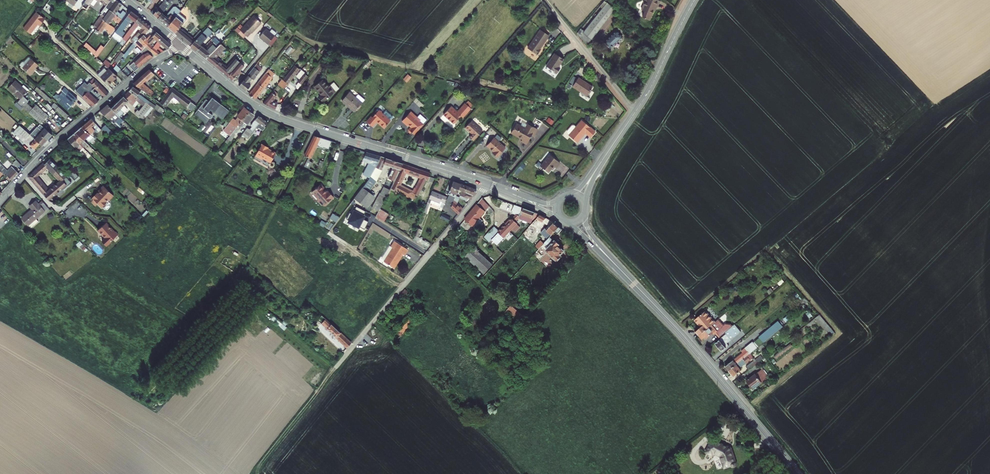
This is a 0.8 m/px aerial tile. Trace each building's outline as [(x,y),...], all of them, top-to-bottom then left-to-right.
[(169,2),(167,0),(163,0),(160,4),(164,8),(169,2)] [(614,7),(605,0),(603,0),(599,5),(601,6),(582,29),(581,27),(576,33),(584,42),(614,7)] [(642,10),(652,13),(654,6),(656,6),(658,0),(642,0),(642,3),(644,3),(642,10)] [(116,1),(113,6),(118,9),(121,5),(116,1)] [(161,13),(164,8),(160,4),(152,14),(157,17),(161,13)] [(112,7),(109,10),(122,19),(125,15),(121,12),(120,13),(117,11),(118,9),(113,6),(112,7)] [(178,13),(179,12),(178,11),(177,13),(172,9),(171,9),(164,16),(161,13),(157,17),(167,26),(178,13)] [(109,10),(105,16),(111,19),(112,18),(119,23),(122,19),(109,10)] [(45,20),(35,12),(22,29),(30,35),(38,25),(39,26),(45,20)] [(130,21),(134,24),(138,19),(130,12),(114,34),(121,39),(126,31),(124,30),(130,21)] [(189,45),(193,40),(179,28),(186,19),(178,13),(167,26),(189,45)] [(111,19),(105,16),(103,19),(102,21),(107,24),(111,19)] [(253,16),(240,29),(246,35),(250,31),(251,32),(260,22),(253,16)] [(143,23),(138,19),(134,24),(123,40),(126,42),(134,32),(135,33),(139,28),(143,23)] [(107,24),(102,21),(98,25),(104,29),(107,24)] [(150,28),(143,23),(139,28),(141,29),(133,38),(136,41),(135,43),(136,44),(138,42),(142,38),(150,28)] [(98,25),(95,30),(100,34),(103,29),(104,29),(98,25)] [(547,33),(539,28),(527,46),(537,53),(540,48),(539,47),(546,37),(545,36),(547,33)] [(64,29),(60,34),(65,39),(69,33),(64,29)] [(198,52),(202,48),(200,45),(210,33),(205,29),(194,41),(193,40),(189,45),(198,52)] [(272,47),(279,39),(268,29),(261,37),(272,47)] [(611,45),(623,36),(618,29),(605,39),(611,45)] [(151,47),(160,37),(155,33),(149,39),(146,42),(149,45),(145,49),(141,52),(139,54),(141,55),(127,67),(133,72),(145,61),(150,58),(158,54),(156,51),(151,47)] [(114,34),(111,38),(118,42),(121,39),(114,34)] [(158,49),(160,47),(165,42),(160,37),(151,47),(156,51),(158,49)] [(145,41),(142,38),(138,42),(136,44),(135,43),(133,44),(141,52),(145,49),(149,45),(146,42),(149,39),(147,38),(145,41)] [(202,48),(198,52),(205,59),(220,44),(217,40),(214,43),(212,41),(204,49),(202,48)] [(160,47),(165,51),(170,46),(165,42),(160,47)] [(239,62),(234,58),(227,67),(215,58),(226,47),(221,43),(220,44),(205,59),(227,77),(239,62)] [(96,59),(103,49),(100,46),(93,56),(96,59)] [(561,67),(559,65),(564,58),(555,52),(546,65),(557,72),(561,67)] [(117,65),(123,56),(120,53),(113,62),(117,65)] [(29,59),(21,69),(29,77),(33,72),(32,71),(37,66),(29,59)] [(227,77),(232,81),(236,75),(238,77),(242,72),(240,71),(244,66),(239,62),(227,77)] [(262,70),(256,65),(239,86),(245,92),(250,87),(249,87),(262,70)] [(306,75),(293,65),(281,80),(286,84),(295,72),(300,76),(297,80),(298,81),(293,87),(295,89),(306,75)] [(116,78),(110,73),(107,69),(105,66),(95,76),(107,87),(116,78)] [(161,81),(152,92),(148,89),(149,87),(146,85),(145,85),(142,83),(151,73),(149,70),(133,83),(154,98),(160,92),(165,85),(161,81)] [(254,98),(255,97),(272,76),(267,71),(248,94),(254,98)] [(408,74),(403,80),(407,83),(411,77),(408,74)] [(593,85),(579,76),(573,85),(587,94),(593,85)] [(323,79),(315,86),(322,94),(318,97),(323,102),(339,88),(335,82),(329,87),(323,79)] [(10,83),(22,94),(27,89),(21,84),(20,86),(13,80),(10,83)] [(107,94),(91,80),(85,87),(89,90),(91,88),(102,98),(107,94)] [(286,84),(281,80),(277,84),(282,89),(286,84)] [(46,116),(34,105),(30,109),(25,104),(27,102),(21,96),(22,94),(10,83),(6,88),(18,99),(16,102),(39,123),(46,116)] [(291,89),(286,84),(282,89),(287,93),(291,89)] [(128,90),(145,103),(147,101),(140,95),(139,96),(137,95),(140,92),(132,86),(128,90)] [(164,95),(158,101),(165,106),(173,95),(187,106),(191,101),(171,86),(164,95)] [(76,100),(63,88),(60,91),(61,92),(57,96),(61,100),(59,103),(67,110),(76,100)] [(274,89),(263,102),(264,104),(265,103),(274,108),(278,103),(272,99),(278,92),(274,89)] [(79,95),(92,106),(97,102),(84,90),(79,95)] [(121,97),(126,101),(129,99),(140,108),(145,103),(128,90),(121,97)] [(348,90),(341,98),(354,110),(363,99),(357,94),(355,96),(348,90)] [(160,92),(154,98),(158,101),(164,95),(160,92)] [(49,100),(41,93),(38,96),(47,103),(49,100)] [(115,113),(120,117),(124,113),(119,108),(126,101),(121,97),(110,108),(115,113)] [(207,98),(195,113),(206,122),(213,115),(209,111),(211,109),(223,119),(230,111),(213,97),(210,101),(207,98)] [(156,107),(147,101),(145,103),(150,106),(160,114),(163,110),(157,105),(156,107)] [(453,104),(446,112),(456,121),(463,114),(464,115),(473,105),(467,101),(459,109),(453,104)] [(140,108),(135,113),(140,118),(150,106),(145,103),(140,108)] [(115,113),(110,108),(106,106),(100,111),(105,116),(113,123),(117,127),(120,123),(122,122),(113,115),(115,113)] [(63,112),(57,107),(54,110),(61,115),(63,112)] [(233,132),(248,111),(243,108),(237,115),(240,117),(231,130),(233,132)] [(390,119),(383,112),(383,111),(382,109),(381,109),(379,109),(373,116),(372,115),(367,121),(372,125),(377,120),(384,126),(390,119)] [(417,117),(410,110),(401,121),(406,125),(407,124),(410,126),(408,129),(408,131),(410,133),(411,131),(414,133),(426,119),(420,114),(417,117)] [(105,116),(100,111),(94,116),(100,122),(105,116)] [(248,111),(233,132),(235,134),(245,121),(248,123),(254,115),(248,111)] [(250,123),(241,134),(246,139),(255,127),(256,128),(258,126),(262,129),(265,126),(263,125),(267,121),(259,115),(253,122),(255,123),(253,125),(250,123)] [(569,131),(577,138),(585,129),(591,134),(596,128),(582,115),(576,123),(574,121),(572,121),(567,126),(568,128),(569,130),(569,131)] [(91,118),(80,127),(89,135),(99,126),(91,118)] [(473,119),(467,126),(473,132),(470,135),(475,139),(484,129),(473,119)] [(117,129),(118,128),(117,127),(113,123),(108,129),(122,142),(126,137),(117,129)] [(117,127),(118,128),(125,135),(129,131),(120,123),(117,127)] [(530,134),(533,136),(536,129),(527,124),(525,129),(515,123),(511,132),(521,138),(519,140),(525,143),(530,134)] [(28,137),(30,135),(25,130),(20,126),(13,134),(29,149),(31,147),(29,145),(32,142),(28,137)] [(89,135),(80,127),(75,132),(84,139),(89,135)] [(39,134),(47,141),(50,137),(42,130),(39,134)] [(75,132),(73,133),(82,141),(84,139),(75,132)] [(70,136),(79,145),(81,148),(82,148),(86,144),(82,141),(73,133),(70,136)] [(32,134),(30,135),(39,144),(42,146),(47,141),(39,134),(36,137),(32,134)] [(29,145),(31,147),(34,150),(39,144),(30,135),(28,137),(32,142),(29,145)] [(75,148),(79,145),(70,136),(67,139),(72,146),(75,148)] [(505,145),(494,136),(487,144),(494,150),(492,152),(496,155),(505,145)] [(304,157),(307,159),(310,161),(317,148),(323,150),(323,149),(328,151),(331,143),(314,137),(304,157)] [(69,149),(72,146),(67,139),(63,142),(69,149)] [(254,156),(261,160),(261,158),(269,163),(275,154),(266,149),(267,147),(261,144),(254,156)] [(362,176),(368,180),(376,169),(378,164),(380,158),(366,154),(362,162),(368,166),(362,176)] [(557,168),(561,163),(551,154),(541,166),(548,173),(555,166),(557,168)] [(380,158),(378,164),(376,169),(368,180),(361,189),(367,194),(379,178),(384,167),(387,159),(380,158)] [(19,164),(14,159),(11,162),(17,167),(19,164)] [(387,159),(384,167),(393,170),(386,185),(391,187),(402,165),(387,159)] [(44,166),(47,169),(60,182),(62,180),(65,178),(49,161),(44,166)] [(312,164),(306,162),(303,167),(309,170),(312,164)] [(18,174),(19,173),(12,167),(7,171),(0,163),(0,171),(2,173),(11,182),(18,174)] [(36,178),(47,169),(44,166),(43,164),(27,177),(48,201),(66,184),(62,180),(60,182),(48,192),(36,178)] [(409,199),(412,193),(399,186),(405,173),(420,178),(414,194),(415,194),(418,196),(426,180),(428,180),(430,175),(402,165),(392,190),(409,199)] [(460,185),(451,182),(446,189),(453,195),(456,191),(460,185)] [(323,190),(319,185),(311,193),(318,201),(318,203),(320,205),(322,205),(324,207),(328,204),(327,203),(332,198),(327,193),(325,194),(322,190),(323,190)] [(391,187),(386,185),(371,214),(376,217),(391,187)] [(456,191),(463,194),(466,188),(460,185),(456,191)] [(113,197),(103,187),(97,192),(99,194),(97,195),(96,194),(91,199),(101,209),(102,208),(104,208),(105,207),(105,205),(106,204),(105,203),(108,200),(109,201),(113,197)] [(478,192),(466,188),(463,194),(462,198),(470,202),(478,192)] [(367,194),(361,189),(331,232),(343,240),(374,198),(367,194)] [(442,197),(432,193),(427,205),(428,205),(430,202),(431,202),(430,205),(437,208),(442,197)] [(461,212),(448,201),(444,206),(457,217),(461,212)] [(35,220),(47,209),(42,204),(39,207),(35,202),(29,207),(31,211),(21,219),(30,229),(37,223),(35,220)] [(523,209),(508,204),(506,211),(515,214),(498,230),(495,227),(489,232),(490,233),(495,238),(493,240),(496,243),(518,223),(516,221),(519,218),(523,209)] [(477,205),(464,220),(471,227),(484,212),(477,205)] [(538,212),(524,208),(521,219),(533,222),(534,221),(536,219),(541,213),(538,212)] [(541,213),(536,219),(547,225),(539,233),(547,241),(551,236),(556,231),(560,227),(553,220),(541,213)] [(535,234),(535,233),(541,227),(534,221),(533,222),(529,227),(534,231),(533,232),(535,234)] [(103,223),(96,230),(103,238),(100,242),(104,246),(115,235),(103,223)] [(387,239),(390,234),(374,224),(371,229),(387,239)] [(495,238),(490,233),(486,237),(491,242),(495,238)] [(547,241),(534,255),(538,259),(547,250),(553,256),(552,257),(556,260),(557,259),(559,261),(563,256),(562,255),(564,253),(564,249),(562,247),(563,245),(557,239),(555,240),(551,236),(547,241)] [(539,250),(544,243),(540,240),(535,247),(539,250)] [(402,256),(404,257),(408,252),(394,242),(390,248),(389,247),(383,256),(386,258),(383,263),(392,269),(402,256)] [(466,261),(484,277),(495,266),(476,249),(466,261)] [(398,298),(402,301),(408,294),(404,290),(398,298)] [(402,301),(398,298),(393,304),(400,310),(401,308),(409,314),(412,310),(402,301)] [(512,304),(509,308),(522,320),(526,316),(512,304)] [(820,317),(814,322),(815,324),(817,322),(827,334),(829,332),(834,338),(837,335),(820,317)] [(700,330),(710,322),(706,318),(696,326),(700,330)] [(352,345),(325,321),(321,326),(348,350),(352,345)] [(700,340),(714,327),(710,322),(700,330),(701,332),(696,336),(700,340)] [(719,329),(716,325),(714,327),(700,340),(703,343),(706,341),(707,343),(714,337),(715,339),(718,336),(722,340),(726,337),(722,332),(719,329)] [(726,337),(731,333),(727,328),(722,332),(726,337)] [(727,338),(732,344),(741,336),(735,329),(731,333),(726,337),(727,338)] [(727,338),(720,344),(721,346),(717,349),(723,356),(730,350),(728,347),(732,344),(727,338)] [(730,374),(751,356),(745,349),(740,353),(742,356),(726,370),(730,374)] [(751,356),(730,374),(734,380),(743,373),(741,371),(761,354),(758,350),(751,356)] [(755,363),(747,371),(749,373),(758,366),(755,363)] [(765,372),(761,376),(765,382),(770,378),(765,372)] [(765,382),(761,376),(760,374),(747,384),(754,392),(766,383),(765,382)] [(733,461),(727,447),(712,440),(706,452),(712,455),(713,452),(721,456),(725,466),(732,463),(733,465),(735,465),(736,463),(735,461),(733,461)]
